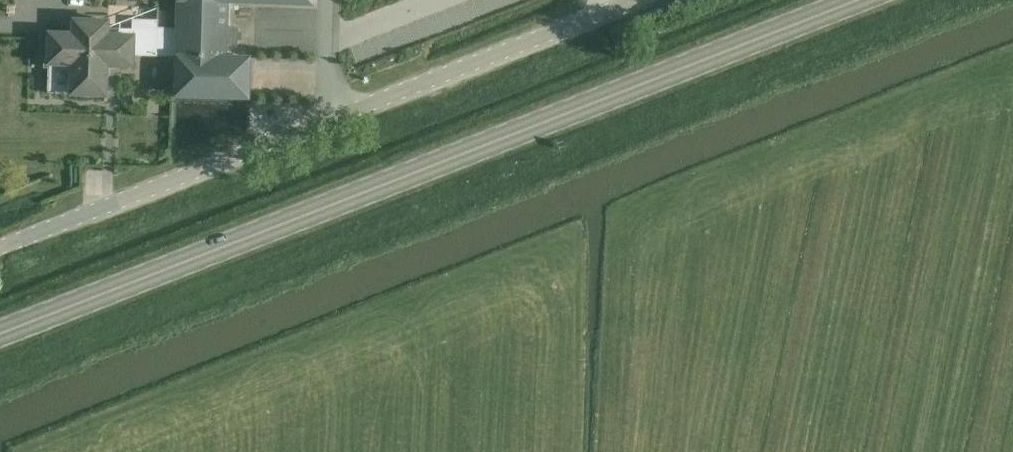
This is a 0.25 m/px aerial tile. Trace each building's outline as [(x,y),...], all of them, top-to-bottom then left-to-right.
[(178,57),(176,99),(248,101),(249,70),(240,70),(241,58),(226,58),(226,45),(237,46),(238,28),(227,27),(227,1),(312,4),(313,0),(179,0),(178,57)] [(50,40),(49,64),(66,65),(73,65),(72,94),(106,95),(107,56),(133,56),(133,55),(174,57),(175,27),(159,26),(159,21),(134,20),(134,30),(108,29),(108,27),(108,22),(74,21),(74,35),(50,34),(50,40)]
